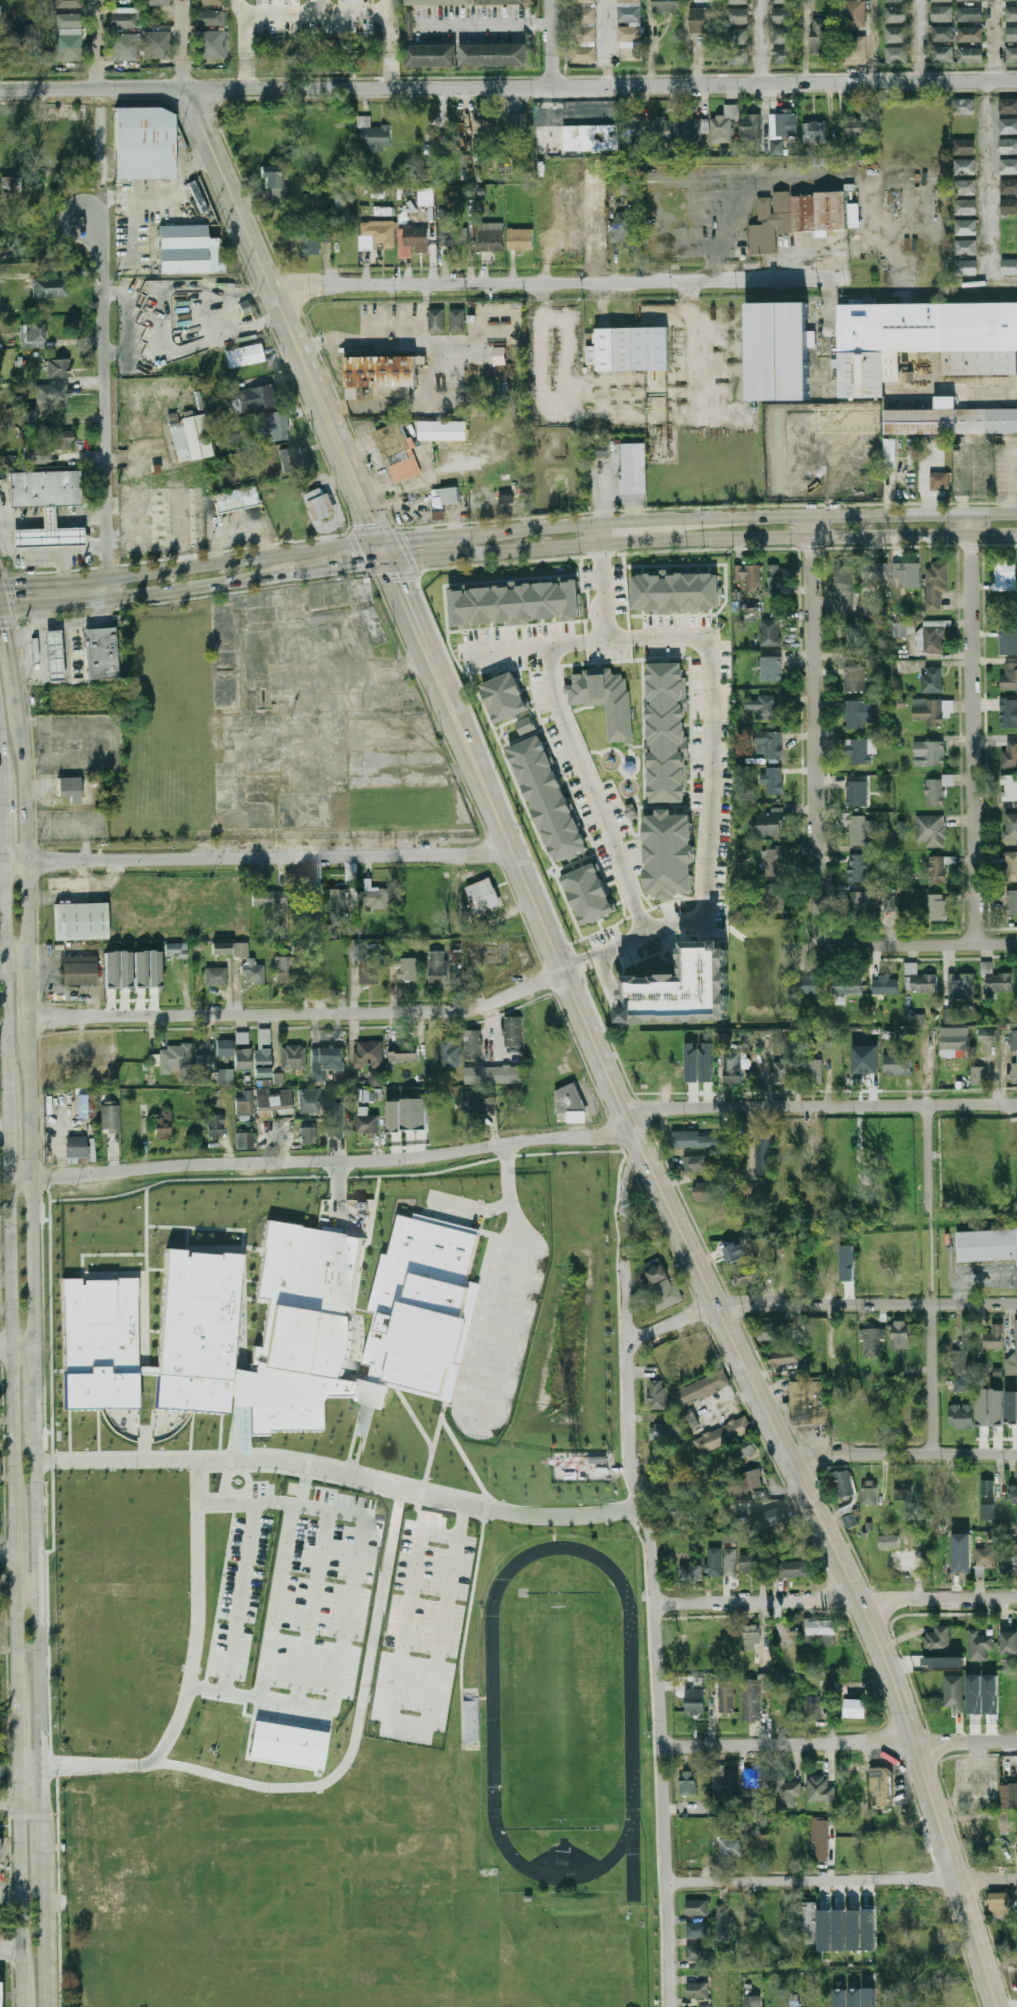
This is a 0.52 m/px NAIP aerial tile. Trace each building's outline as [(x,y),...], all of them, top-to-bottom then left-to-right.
[(82,8),(82,0),(55,0),(55,8),(82,8)] [(656,11),(656,0),(685,0),(685,10),(656,11)] [(846,27),(846,0),(869,0),(870,27),(846,27)] [(889,21),(889,5),(910,5),(910,21),(889,21)] [(936,5),(957,5),(957,21),(936,21),(936,5)] [(695,33),(695,6),(724,6),(724,33),(695,33)] [(1006,21),(1016,21),(1016,6),(1005,6),(1006,21)] [(622,21),(622,7),(644,7),(644,21),(622,21)] [(778,22),(778,7),(800,7),(800,22),(778,22)] [(961,22),(961,7),(986,7),(986,22),(961,22)] [(137,8),(112,8),(112,28),(137,28),(137,8)] [(575,8),(599,8),(599,22),(575,23),(575,8)] [(732,23),(732,8),(752,8),(752,22),(732,23)] [(197,26),(225,26),(225,11),(197,11),(197,26)] [(54,14),(54,34),(81,34),(81,14),(54,14)] [(816,53),(816,28),(818,28),(818,17),(831,17),(831,28),(834,28),(834,52),(816,53)] [(936,26),(957,25),(957,41),(936,41),(936,26)] [(41,26),(18,26),(18,49),(41,49),(41,26)] [(577,26),(600,26),(600,41),(577,41),(577,26)] [(622,41),(622,26),(645,26),(645,40),(622,41)] [(778,44),(778,26),(801,26),(801,44),(778,44)] [(890,42),(890,26),(911,26),(911,42),(890,42)] [(1006,27),(1006,42),(1016,41),(1016,26),(1006,27)] [(962,42),(962,27),(987,27),(987,42),(962,42)] [(732,42),(732,28),(753,28),(753,42),(732,42)] [(227,31),(198,31),(198,60),(227,60),(227,31)] [(170,59),(170,32),(145,32),(145,59),(170,59)] [(137,34),(112,34),(112,60),(137,60),(137,34)] [(867,37),(842,37),(842,63),(867,63),(867,37)] [(56,62),(80,62),(80,39),(56,39),(56,62)] [(465,66),(465,44),(531,43),(531,65),(465,66)] [(411,45),(462,45),(462,66),(411,66),(411,45)] [(577,45),(601,45),(601,60),(577,60),(577,45)] [(937,45),(957,45),(958,62),(937,62),(937,45)] [(890,62),(890,46),(911,46),(911,62),(890,62)] [(779,64),(779,47),(801,47),(801,63),(779,64)] [(1016,62),(1016,47),(1006,47),(1006,62),(1016,62)] [(962,63),(962,48),(987,48),(987,62),(962,63)] [(999,98),(999,114),(1016,114),(1016,98),(999,98)] [(953,115),(974,115),(974,99),(953,99),(953,115)] [(732,118),(738,118),(738,104),(724,104),(724,116),(712,116),(712,143),(732,143),(732,118)] [(115,178),(175,178),(175,109),(115,109),(115,178)] [(524,114),(509,113),(508,126),(524,126),(524,114)] [(798,136),(798,113),(776,113),(776,136),(798,136)] [(371,115),(357,115),(357,127),(362,127),(362,147),(391,147),(391,126),(371,126),(371,115)] [(741,141),(760,141),(760,115),(741,115),(741,141)] [(653,117),(653,140),(675,140),(675,117),(653,117)] [(706,139),(706,117),(682,117),(682,139),(706,139)] [(643,138),(643,118),(623,118),(623,146),(638,146),(638,138),(643,138)] [(1000,118),(1000,134),(1016,134),(1016,118),(1000,118)] [(845,141),(868,141),(868,120),(845,120),(845,141)] [(826,144),(826,121),(804,121),(804,144),(826,144)] [(611,147),(611,126),(536,126),(536,148),(611,147)] [(1016,154),(1016,138),(1000,138),(1000,154),(1016,154)] [(784,153),(783,139),(770,140),(770,154),(784,153)] [(975,155),(975,139),(953,139),(953,155),(975,155)] [(976,159),(954,159),(954,175),(976,175),(976,159)] [(1016,174),(1016,159),(1001,159),(1001,174),(1016,174)] [(281,187),(281,166),(263,166),(263,189),(273,189),(273,202),(290,202),(290,187),(281,187)] [(21,199),(21,177),(2,177),(2,199),(21,199)] [(587,196),(604,196),(604,178),(587,179),(587,196)] [(975,179),(955,179),(955,195),(975,195),(975,179)] [(1001,179),(1001,195),(1016,195),(1016,179),(1001,179)] [(419,205),(434,205),(434,187),(418,187),(419,205)] [(847,230),(846,193),(792,193),(792,191),(773,192),(773,197),(758,197),(759,224),(750,224),(751,253),(776,253),(775,231),(803,231),(803,230),(847,230)] [(976,215),(976,199),(955,199),(955,215),(976,215)] [(1001,199),(1001,214),(1016,214),(1016,199),(1001,199)] [(848,227),(859,226),(858,203),(848,203),(848,227)] [(583,223),(583,254),(604,254),(603,204),(577,204),(577,223),(583,223)] [(611,213),(611,242),(624,242),(624,246),(637,246),(637,213),(611,213)] [(439,218),(439,245),(469,245),(469,225),(456,225),(456,218),(439,218)] [(977,236),(977,219),(955,219),(955,236),(977,236)] [(503,222),(481,222),(481,248),(503,248),(503,222)] [(159,225),(160,273),(229,272),(228,255),(219,255),(219,237),(208,237),(208,224),(159,225)] [(393,243),(393,224),(360,224),(361,235),(373,235),(373,243),(393,243)] [(303,254),(321,254),(321,225),(303,225),(303,254)] [(412,246),(428,246),(428,226),(398,226),(398,256),(412,256),(412,246)] [(533,228),(508,228),(508,250),(533,250),(533,228)] [(977,239),(955,239),(955,255),(977,255),(977,239)] [(977,259),(956,259),(956,274),(977,274),(977,259)] [(1016,274),(1016,259),(1002,259),(1002,274),(1016,274)] [(69,297),(69,278),(33,279),(34,298),(69,297)] [(745,301),(805,301),(806,399),(746,399),(745,301)] [(837,304),(1016,303),(1016,350),(1015,350),(1015,372),(942,373),(941,350),(898,350),(898,380),(883,380),(883,396),(838,396),(837,304)] [(429,331),(445,331),(445,308),(429,308),(429,331)] [(450,332),(465,332),(465,308),(450,308),(450,332)] [(47,323),(22,323),(22,348),(47,348),(47,323)] [(594,328),(665,327),(665,369),(594,370),(594,363),(585,363),(585,346),(594,346),(594,328)] [(266,360),(260,342),(226,353),(232,371),(266,360)] [(505,363),(505,347),(494,347),(494,364),(505,363)] [(343,356),(425,355),(425,362),(415,363),(416,385),(407,385),(407,395),(373,395),(373,386),(355,386),(356,399),(344,399),(343,356)] [(49,360),(49,378),(69,378),(69,360),(49,360)] [(276,384),(237,391),(241,412),(279,406),(276,384)] [(35,385),(67,385),(67,405),(35,405),(35,385)] [(876,407),(815,407),(816,431),(876,430),(876,407)] [(882,409),(1016,408),(1016,431),(883,433),(882,409)] [(275,442),(292,438),(284,410),(267,415),(275,442)] [(23,411),(36,411),(36,425),(23,425),(23,411)] [(169,414),(177,463),(214,456),(206,413),(179,418),(178,413),(169,414)] [(372,431),(399,420),(406,437),(410,436),(414,446),(410,447),(420,472),(394,482),(388,466),(390,465),(387,456),(383,458),(372,431)] [(416,420),(464,420),(464,438),(416,438),(416,420)] [(73,449),(73,431),(57,431),(57,449),(73,449)] [(905,437),(884,437),(884,453),(905,453),(905,437)] [(643,491),(617,492),(617,479),(620,479),(619,443),(642,442),(643,491)] [(589,444),(605,444),(606,456),(589,457),(589,444)] [(846,457),(845,444),(824,444),(824,458),(846,457)] [(51,447),(24,447),(24,464),(51,464),(51,447)] [(301,470),(301,448),(282,448),(282,470),(301,470)] [(808,466),(869,465),(869,480),(809,480),(808,466)] [(10,472),(82,471),(82,505),(55,505),(43,505),(10,506),(10,472)] [(950,488),(950,472),(931,472),(931,488),(950,488)] [(214,494),(218,513),(260,505),(256,485),(214,494)] [(441,503),(441,495),(434,495),(434,488),(456,486),(457,502),(441,503)] [(324,494),(321,487),(305,494),(317,521),(338,512),(329,492),(324,494)] [(43,505),(55,505),(56,522),(56,528),(84,527),(85,545),(15,546),(14,528),(44,528),(44,523),(43,505)] [(1016,590),(1016,559),(994,559),(994,590),(1016,590)] [(948,591),(948,561),(926,561),(926,611),(941,611),(941,591),(948,591)] [(919,562),(892,562),(892,577),(904,577),(904,588),(919,588),(919,562)] [(853,595),(851,563),(834,564),(835,595),(853,595)] [(863,563),(863,581),(888,581),(888,563),(863,563)] [(746,588),(762,588),(762,565),(735,565),(735,580),(746,580),(746,588)] [(769,565),(789,565),(789,587),(769,587),(769,565)] [(634,611),(633,575),(719,573),(720,608),(634,611)] [(452,627),(449,591),(577,581),(580,617),(452,627)] [(1004,599),(1004,617),(1016,617),(1016,599),(1004,599)] [(780,618),(760,618),(760,646),(780,646),(780,618)] [(943,651),(942,626),(915,627),(915,623),(894,623),(894,635),(917,635),(918,652),(943,651)] [(84,629),(116,627),(119,678),(88,680),(84,629)] [(999,629),(999,655),(1016,655),(1016,629),(999,629)] [(44,632),(60,631),(63,679),(48,680),(44,632)] [(861,647),(861,634),(848,634),(848,647),(861,647)] [(782,681),(782,655),(760,655),(760,681),(782,681)] [(1002,662),(1002,690),(1016,690),(1016,662),(1002,662)] [(648,664),(681,663),(685,802),(652,803),(648,664)] [(845,663),(845,691),(865,691),(865,663),(845,663)] [(922,692),(942,692),(942,667),(922,667),(922,692)] [(498,724),(481,685),(513,672),(530,711),(498,724)] [(571,705),(570,676),(626,674),(627,691),(631,691),(633,741),(609,742),(607,704),(571,705)] [(756,718),(780,718),(780,696),(744,696),(744,709),(756,709),(756,718)] [(928,727),(946,727),(946,698),(913,698),(913,719),(928,719),(928,727)] [(1000,698),(1001,728),(1016,728),(1016,698),(1000,698)] [(845,728),(873,728),(873,700),(845,700),(845,728)] [(520,735),(515,722),(530,716),(535,728),(520,735)] [(755,731),(755,749),(765,749),(765,757),(782,757),(782,731),(755,731)] [(508,748),(540,735),(587,849),(555,862),(508,748)] [(872,764),(873,739),(844,738),(844,755),(851,755),(851,764),(872,764)] [(1002,767),(1016,767),(1016,739),(1007,739),(1007,749),(1002,749),(1002,767)] [(944,741),(914,741),(914,765),(944,765),(944,741)] [(783,794),(783,767),(766,767),(766,794),(783,794)] [(926,806),(944,806),(944,785),(955,785),(955,774),(942,774),(942,779),(926,779),(926,806)] [(1016,800),(1016,774),(1002,774),(1002,800),(1016,800)] [(58,797),(71,797),(71,802),(87,802),(87,777),(58,777),(58,797)] [(846,781),(846,806),(867,806),(867,781),(846,781)] [(632,803),(638,816),(631,820),(624,807),(632,803)] [(758,836),(784,836),(784,811),(758,811),(758,836)] [(866,813),(836,814),(836,826),(849,825),(850,846),(866,846),(866,834),(875,833),(874,820),(866,821),(866,813)] [(1016,839),(1016,813),(1005,813),(1004,839),(1016,839)] [(648,816),(690,814),(692,892),(651,894),(648,816)] [(917,841),(926,841),(926,847),(944,847),(944,816),(917,816),(917,841)] [(766,848),(766,880),(784,880),(784,848),(766,848)] [(1005,851),(1005,881),(1016,881),(1016,851),(1005,851)] [(867,855),(849,855),(849,882),(866,882),(867,855)] [(946,884),(946,856),(929,856),(929,884),(946,884)] [(563,877),(596,864),(615,913),(582,926),(563,877)] [(501,904),(490,877),(466,887),(477,914),(501,904)] [(785,909),(785,884),(767,884),(767,909),(785,909)] [(327,921),(346,921),(346,888),(327,888),(327,921)] [(389,890),(366,890),(366,907),(389,907),(389,890)] [(1016,915),(1016,890),(1007,890),(1007,915),(1016,915)] [(286,906),(286,891),(252,891),(252,906),(286,906)] [(848,892),(848,924),(867,924),(867,913),(879,913),(879,892),(848,892)] [(895,894),(883,895),(883,912),(896,911),(895,894)] [(928,921),(947,921),(947,894),(928,894),(928,921)] [(55,905),(108,904),(108,939),(56,940),(55,905)] [(727,1019),(624,1020),(624,975),(683,974),(683,940),(726,940),(727,1019)] [(466,941),(466,964),(508,964),(508,941),(466,941)] [(417,958),(396,958),(396,942),(387,942),(387,967),(398,967),(398,980),(417,980),(417,958)] [(249,944),(213,943),(212,956),(245,957),(244,984),(265,984),(265,966),(255,965),(255,958),(248,958),(249,944)] [(186,944),(166,944),(166,958),(186,958),(186,944)] [(461,961),(461,949),(450,949),(450,961),(461,961)] [(447,950),(429,950),(429,984),(447,984),(447,950)] [(131,951),(119,952),(120,988),(132,988),(131,951)] [(134,988),(147,988),(147,951),(135,951),(134,988)] [(161,988),(161,951),(149,951),(148,988),(161,988)] [(105,952),(105,988),(117,988),(117,952),(105,952)] [(275,981),(298,981),(298,956),(275,956),(275,981)] [(63,957),(97,957),(97,985),(63,985),(63,957)] [(985,992),(1013,992),(1013,973),(993,973),(993,962),(985,962),(985,992)] [(906,963),(906,992),(937,992),(937,974),(918,974),(918,963),(906,963)] [(379,964),(361,964),(361,984),(379,984),(379,964)] [(227,968),(205,969),(206,987),(227,987),(227,968)] [(949,999),(974,999),(974,974),(949,973),(949,999)] [(833,974),(833,996),(862,996),(862,974),(833,974)] [(825,975),(799,975),(799,993),(825,993),(825,975)] [(898,994),(898,975),(873,975),(873,994),(898,994)] [(944,1009),(944,1024),(965,1023),(965,1008),(944,1009)] [(504,1016),(504,1045),(521,1045),(521,1016),(504,1016)] [(996,1028),(981,1026),(980,1041),(995,1043),(996,1028)] [(256,1030),(256,1078),(271,1078),(271,1030),(256,1030)] [(481,1060),(481,1030),(465,1030),(465,1060),(481,1060)] [(250,1041),(247,1033),(237,1035),(239,1044),(250,1041)] [(969,1033),(942,1033),(942,1050),(969,1050),(969,1033)] [(442,1065),(461,1065),(461,1037),(442,1037),(442,1065)] [(233,1040),(217,1040),(217,1056),(233,1056),(233,1040)] [(355,1067),(384,1067),(384,1041),(355,1041),(355,1067)] [(700,1048),(705,1048),(705,1042),(713,1042),(713,1081),(700,1081),(700,1048)] [(419,1062),(419,1043),(389,1043),(389,1062),(419,1062)] [(685,1043),(694,1043),(694,1048),(698,1048),(698,1082),(685,1082),(685,1043)] [(191,1045),(160,1045),(160,1055),(150,1055),(151,1065),(160,1065),(160,1073),(178,1072),(178,1080),(192,1080),(191,1045)] [(853,1045),(853,1073),(879,1073),(879,1045),(853,1045)] [(282,1046),(282,1070),(306,1070),(306,1046),(282,1046)] [(325,1083),(325,1070),(344,1071),(344,1047),(313,1047),(312,1083),(325,1083)] [(252,1049),(236,1049),(236,1070),(252,1070),(252,1049)] [(911,1076),(911,1054),(884,1054),(884,1076),(911,1076)] [(212,1055),(198,1055),(198,1073),(212,1073),(212,1055)] [(724,1083),(742,1083),(742,1056),(724,1056),(724,1083)] [(823,1059),(808,1059),(808,1083),(823,1083),(823,1059)] [(790,1060),(774,1060),(774,1083),(790,1083),(790,1060)] [(521,1083),(521,1065),(465,1065),(465,1083),(521,1083)] [(985,1067),(971,1067),(971,1084),(985,1084),(985,1067)] [(218,1085),(233,1085),(233,1069),(218,1069),(218,1085)] [(381,1069),(369,1069),(368,1085),(381,1085),(381,1069)] [(274,1085),(284,1084),(283,1073),(274,1073),(274,1085)] [(555,1091),(556,1112),(568,1112),(568,1122),(587,1122),(587,1113),(589,1112),(575,1082),(555,1091)] [(257,1088),(258,1111),(262,1111),(262,1117),(273,1117),(273,1107),(293,1106),(292,1087),(257,1088)] [(299,1089),(299,1112),(323,1112),(323,1089),(299,1089)] [(464,1113),(488,1113),(488,1103),(497,1103),(497,1090),(464,1090),(464,1113)] [(238,1101),(238,1114),(252,1114),(252,1091),(246,1091),(246,1101),(238,1101)] [(357,1091),(357,1100),(379,1100),(379,1091),(357,1091)] [(78,1119),(96,1118),(95,1095),(78,1095),(78,1119)] [(427,1098),(402,1098),(402,1129),(427,1129),(427,1098)] [(101,1132),(120,1132),(119,1101),(101,1102),(101,1132)] [(401,1101),(387,1101),(388,1132),(401,1131),(401,1101)] [(341,1102),(327,1102),(327,1132),(341,1132),(341,1102)] [(156,1138),(171,1138),(171,1110),(156,1110),(156,1138)] [(208,1114),(208,1137),(224,1137),(224,1114),(208,1114)] [(379,1132),(379,1115),(358,1115),(358,1132),(379,1132)] [(236,1117),(236,1150),(253,1150),(253,1117),(236,1117)] [(120,1143),(120,1124),(103,1124),(103,1143),(120,1143)] [(709,1141),(708,1126),(680,1128),(681,1143),(709,1141)] [(301,1144),(316,1144),(315,1127),(301,1128),(301,1144)] [(772,1177),(772,1134),(755,1134),(755,1177),(772,1177)] [(821,1134),(809,1134),(809,1158),(821,1158),(821,1134)] [(66,1158),(88,1157),(88,1136),(65,1136),(66,1158)] [(684,1155),(684,1171),(707,1171),(707,1155),(684,1155)] [(695,1201),(721,1201),(721,1181),(695,1181),(695,1201)] [(411,1216),(412,1212),(479,1229),(477,1233),(411,1216)] [(61,1280),(135,1279),(136,1365),(156,1365),(165,1250),(238,1256),(230,1368),(246,1370),(245,1362),(249,1362),(251,1345),(259,1346),(267,1299),(255,1297),(263,1247),(260,1247),(265,1219),(361,1237),(349,1313),(342,1311),(340,1315),(343,1315),(344,1332),(342,1348),(338,1365),(334,1377),(356,1382),(357,1378),(367,1380),(370,1366),(360,1363),(374,1312),(367,1310),(382,1252),(387,1253),(398,1213),(411,1216),(477,1233),(465,1278),(463,1286),(469,1288),(460,1321),(465,1322),(455,1360),(450,1359),(441,1394),(384,1379),(382,1385),(388,1386),(382,1410),(351,1401),(353,1396),(321,1396),(322,1431),(268,1432),(268,1436),(248,1435),(248,1405),(233,1405),(228,1405),(227,1415),(154,1409),(156,1373),(136,1374),(137,1408),(63,1410),(61,1280)] [(958,1262),(1016,1259),(1016,1228),(957,1231),(958,1262)] [(737,1287),(755,1278),(737,1242),(713,1254),(716,1260),(725,1255),(733,1269),(729,1271),(737,1287)] [(662,1310),(682,1302),(664,1259),(644,1268),(662,1310)] [(478,1282),(449,1402),(388,1386),(382,1385),(384,1379),(441,1394),(450,1359),(455,1360),(465,1322),(460,1321),(469,1288),(463,1286),(465,1278),(478,1282)] [(1015,1358),(1005,1358),(1005,1375),(1016,1374),(1016,1319),(1014,1319),(1015,1358)] [(992,1333),(984,1333),(984,1348),(1002,1348),(1002,1323),(992,1323),(992,1333)] [(892,1343),(908,1343),(908,1325),(892,1325),(892,1343)] [(779,1337),(777,1327),(759,1331),(761,1341),(779,1337)] [(883,1328),(862,1328),(862,1357),(883,1357),(883,1328)] [(696,1359),(684,1365),(689,1374),(716,1360),(701,1330),(685,1338),(696,1359)] [(769,1365),(800,1364),(799,1350),(768,1351),(769,1365)] [(952,1375),(969,1375),(969,1351),(952,1351),(952,1375)] [(664,1384),(660,1385),(652,1362),(640,1366),(651,1401),(667,1396),(664,1384)] [(671,1393),(678,1409),(730,1385),(723,1369),(671,1393)] [(955,1392),(971,1391),(971,1377),(954,1378),(955,1392)] [(790,1381),(790,1423),(829,1423),(829,1381),(790,1381)] [(976,1389),(977,1426),(989,1426),(989,1389),(976,1389)] [(991,1426),(1003,1426),(1003,1389),(990,1389),(991,1426)] [(1006,1391),(1006,1422),(1016,1422),(1016,1391),(1006,1391)] [(974,1428),(974,1403),(949,1403),(949,1428),(974,1428)] [(248,1405),(233,1405),(234,1454),(249,1453),(248,1435),(248,1405)] [(698,1453),(753,1432),(747,1416),(692,1437),(698,1453)] [(650,1439),(680,1439),(680,1423),(650,1423),(650,1439)] [(752,1436),(728,1447),(734,1461),(759,1449),(752,1436)] [(764,1486),(759,1469),(716,1480),(720,1497),(764,1486)] [(832,1473),(839,1498),(855,1494),(848,1469),(832,1473)] [(993,1479),(982,1479),(982,1496),(993,1496),(993,1479)] [(877,1504),(877,1480),(862,1480),(862,1504),(877,1504)] [(895,1499),(911,1499),(911,1483),(894,1483),(895,1499)] [(982,1519),(994,1519),(994,1503),(982,1503),(982,1519)] [(783,1524),(781,1508),(761,1510),(763,1526),(783,1524)] [(842,1518),(847,1529),(859,1523),(853,1512),(842,1518)] [(970,1533),(952,1533),(953,1573),(971,1573),(970,1533)] [(899,1535),(878,1535),(879,1548),(899,1547),(899,1535)] [(708,1547),(708,1576),(736,1576),(736,1560),(722,1560),(722,1547),(708,1547)] [(974,1548),(974,1577),(985,1577),(985,1567),(995,1567),(995,1548),(974,1548)] [(741,1573),(759,1573),(759,1553),(741,1553),(741,1573)] [(1000,1557),(1000,1574),(1016,1573),(1016,1556),(1000,1557)] [(776,1576),(810,1576),(810,1560),(776,1560),(776,1576)] [(701,1580),(701,1565),(680,1565),(680,1581),(701,1580)] [(806,1634),(835,1634),(835,1620),(806,1620),(806,1634)] [(744,1625),(744,1650),(760,1650),(760,1625),(744,1625)] [(949,1626),(933,1626),(933,1632),(924,1632),(924,1654),(949,1654),(949,1626)] [(993,1635),(978,1635),(978,1629),(969,1629),(969,1660),(993,1660),(993,1635)] [(1002,1632),(1002,1654),(1016,1654),(1016,1632),(1002,1632)] [(963,1657),(922,1656),(922,1666),(963,1667),(963,1657)] [(967,1674),(967,1714),(981,1714),(982,1674),(967,1674)] [(983,1674),(984,1713),(998,1713),(997,1674),(983,1674)] [(944,1706),(953,1706),(953,1712),(963,1712),(962,1675),(943,1675),(944,1706)] [(761,1679),(743,1679),(743,1721),(761,1721),(761,1679)] [(734,1712),(733,1682),(719,1682),(719,1712),(734,1712)] [(847,1694),(847,1685),(837,1685),(837,1694),(847,1694)] [(704,1689),(685,1689),(686,1713),(704,1713),(704,1689)] [(846,1717),(867,1717),(867,1699),(846,1699),(846,1717)] [(463,1700),(464,1742),(478,1741),(477,1700),(463,1700)] [(820,1720),(820,1700),(803,1700),(803,1720),(820,1720)] [(246,1756),(252,1720),(326,1732),(320,1768),(246,1756)] [(738,1788),(738,1769),(725,1769),(725,1765),(713,1766),(713,1778),(719,1778),(719,1789),(738,1788)] [(770,1767),(744,1767),(744,1787),(770,1787),(770,1767)] [(892,1805),(892,1767),(870,1767),(870,1805),(892,1805)] [(776,1805),(801,1805),(801,1782),(785,1782),(785,1776),(776,1776),(776,1805)] [(807,1801),(835,1801),(835,1785),(828,1785),(828,1776),(807,1776),(807,1801)] [(680,1794),(695,1794),(695,1779),(680,1779),(680,1794)] [(1000,1783),(1000,1807),(1016,1807),(1016,1783),(1000,1783)] [(727,1836),(726,1818),(715,1818),(715,1836),(727,1836)] [(829,1819),(816,1819),(816,1861),(829,1861),(829,1819)] [(720,1838),(720,1861),(742,1861),(742,1838),(720,1838)] [(1009,1915),(1009,1891),(990,1891),(990,1915),(1009,1915)] [(708,1900),(686,1900),(686,1915),(708,1915),(708,1900)] [(815,1935),(815,1900),(799,1900),(799,1935),(815,1935)] [(716,1906),(716,1940),(730,1940),(730,1906),(716,1906)] [(846,1950),(845,1909),(832,1909),(833,1951),(846,1950)] [(848,1950),(861,1950),(860,1909),(847,1910),(848,1950)] [(875,1949),(874,1909),(861,1909),(862,1949),(875,1949)] [(830,1910),(817,1910),(818,1951),(831,1951),(830,1910)] [(708,1938),(708,1922),(686,1922),(686,1938),(708,1938)] [(950,1952),(950,1937),(927,1937),(927,1952),(950,1952)] [(708,1945),(686,1945),(686,1960),(708,1960),(708,1945)] [(708,1982),(686,1982),(686,1998),(708,1998),(708,1982)] [(848,1989),(849,2006),(862,2006),(861,1988),(848,1989)] [(875,1988),(864,1988),(864,2006),(875,2006),(875,1988)] [(834,2006),(847,2006),(847,1989),(833,1989),(834,2006)] [(760,1995),(746,1995),(746,2006),(760,2006),(760,1995)]
